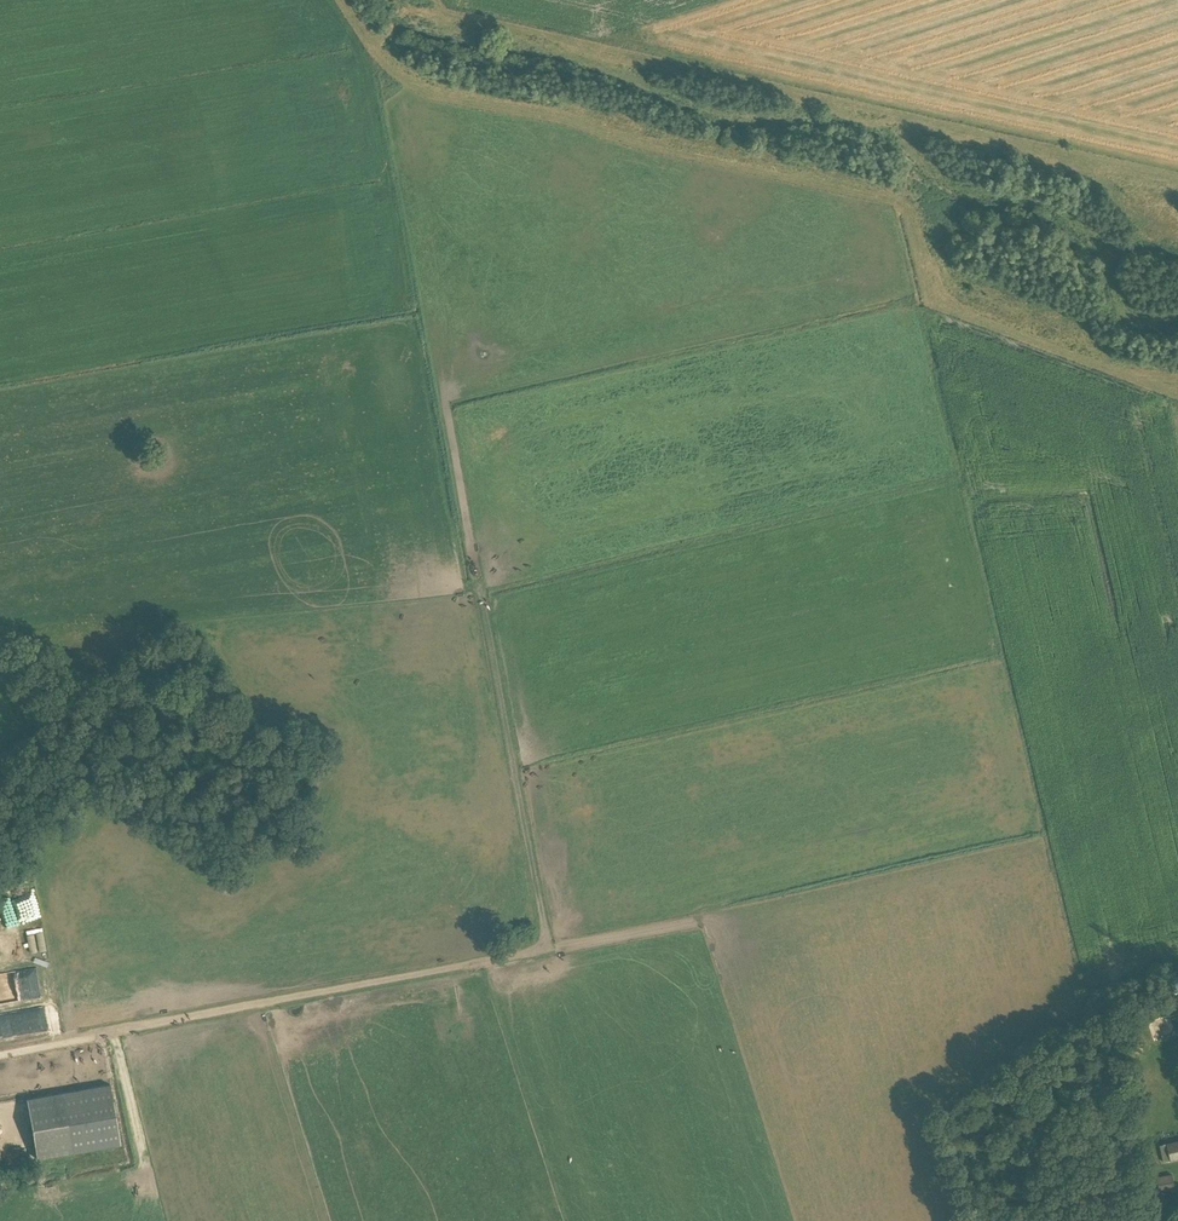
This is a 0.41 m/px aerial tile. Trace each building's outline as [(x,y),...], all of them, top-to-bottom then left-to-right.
[(40,997),(39,992),(31,993),(31,987),(36,987),(35,979),(27,980),(26,969),(0,973),(0,1003),(40,997)] [(47,1028),(42,1008),(34,1010),(35,1014),(19,1018),(23,1034),(47,1028)] [(110,1085),(27,1100),(37,1160),(121,1145),(110,1085)] [(1166,1145),(1170,1161),(1177,1159),(1177,1142),(1166,1145)] [(1171,1175),(1156,1178),(1159,1193),(1174,1190),(1171,1175)]
